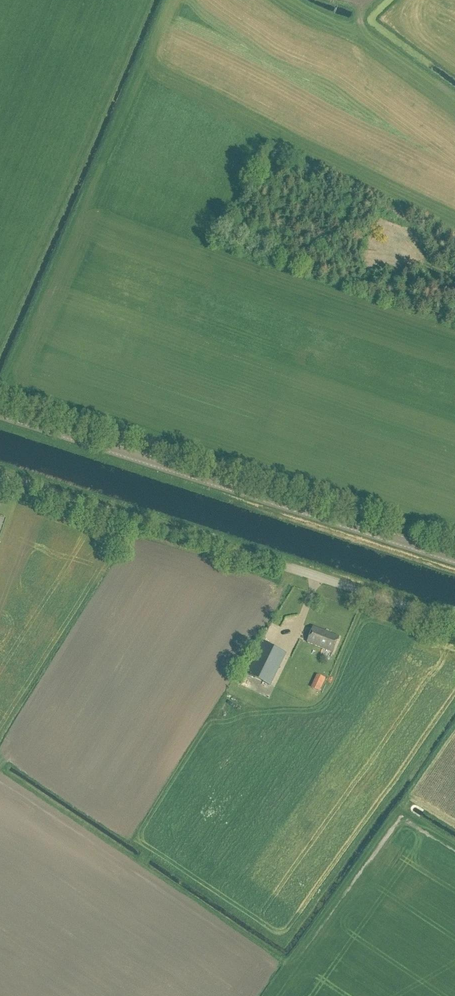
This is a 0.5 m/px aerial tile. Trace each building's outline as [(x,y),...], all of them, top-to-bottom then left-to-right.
[(332,653),(338,638),(313,628),(307,643),(332,653)] [(261,643),(245,675),(269,687),(285,655),(261,643)] [(317,677),(311,690),(320,694),(326,681),(317,677)] [(211,698),(218,699),(219,689),(212,688),(211,698)] [(202,719),(208,721),(213,703),(204,700),(200,713),(203,714),(202,719)]
